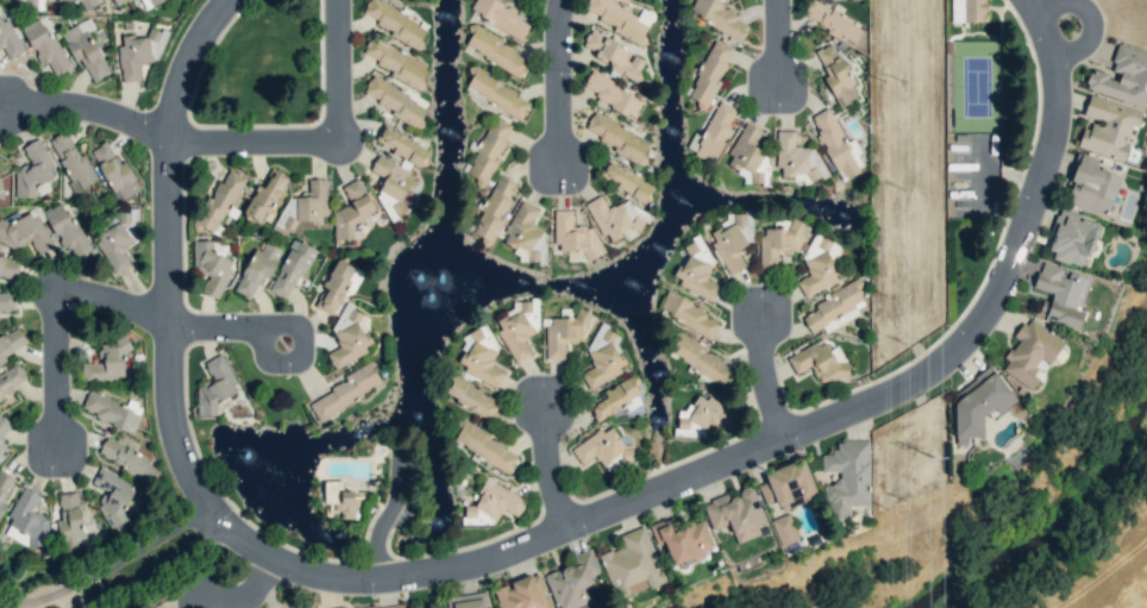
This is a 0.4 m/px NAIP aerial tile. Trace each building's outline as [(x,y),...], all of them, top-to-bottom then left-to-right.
[(164,0),(142,0),(147,9),(164,0)] [(417,49),(429,28),(379,0),(369,0),(361,13),(392,30),(390,35),(417,49)] [(494,0),(474,0),(469,10),(521,39),(531,21),(494,0)] [(605,0),(588,0),(584,11),(616,24),(612,32),(641,45),(652,20),(605,0)] [(749,25),(733,18),(737,8),(718,0),(694,0),(688,14),(743,38),(749,25)] [(862,29),(851,25),(854,17),(813,0),(808,0),(800,19),(856,43),(862,29)] [(986,22),(987,0),(951,0),(951,21),(986,22)] [(3,45),(9,59),(23,53),(4,11),(0,13),(0,46),(3,45)] [(41,63),(47,60),(55,75),(70,67),(42,16),(21,28),(41,63)] [(110,72),(82,21),(60,33),(80,68),(85,66),(94,81),(110,72)] [(473,26),(463,45),(522,77),(532,58),(473,26)] [(122,82),(141,80),(140,63),(165,61),(162,29),(148,30),(149,35),(122,37),(123,45),(119,45),(122,82)] [(592,63),(638,77),(646,52),(587,34),(583,46),(596,50),(592,63)] [(362,54),(393,69),(390,75),(416,88),(428,64),(370,36),(362,54)] [(735,49),(715,38),(686,96),(706,106),(735,49)] [(842,106),(861,95),(831,42),(812,53),(842,106)] [(1118,44),(1110,70),(1120,73),(1118,79),(1090,70),(1084,89),(1146,107),(1146,53),(1118,44)] [(523,119),(533,98),(473,70),(463,91),(523,119)] [(430,104),(372,74),(361,96),(419,126),(430,104)] [(635,117),(643,95),(588,75),(583,87),(599,92),(595,102),(635,117)] [(1077,147),(1122,161),(1133,125),(1138,126),(1142,110),(1089,94),(1083,115),(1094,119),(1091,129),(1083,126),(1077,147)] [(701,136),(694,133),(686,149),(714,163),(740,111),(719,100),(701,136)] [(861,172),(828,107),(809,117),(841,181),(861,172)] [(640,162),(650,143),(593,113),(583,132),(640,162)] [(464,175),(483,185),(515,127),(495,116),(464,175)] [(725,165),(745,175),(744,179),(758,185),(764,174),(752,169),(769,132),(745,122),(725,165)] [(397,217),(400,212),(406,214),(416,198),(419,182),(408,176),(410,165),(422,167),(423,160),(430,149),(397,130),(383,127),(374,142),(402,158),(400,165),(395,164),(379,154),(370,169),(380,175),(384,176),(383,182),(372,201),(397,217)] [(70,129),(49,139),(74,192),(95,182),(70,129)] [(776,131),(778,180),(825,179),(825,158),(815,158),(814,146),(796,147),(795,131),(776,131)] [(20,199),(35,193),(33,186),(56,178),(42,138),(23,145),(30,164),(11,170),(20,199)] [(857,169),(865,166),(856,138),(848,141),(857,169)] [(116,202),(140,191),(126,161),(118,164),(108,142),(92,149),(116,202)] [(1120,176),(1095,168),(1098,159),(1080,153),(1064,203),(1108,217),(1120,176)] [(655,182),(606,161),(599,179),(647,200),(655,182)] [(246,175),(226,167),(214,198),(206,195),(195,223),(214,231),(221,213),(235,219),(239,210),(233,207),(246,175)] [(247,218),(275,223),(283,174),(270,172),(268,184),(253,182),(247,218)] [(488,247),(516,197),(512,195),(518,183),(501,174),(470,231),(484,238),(481,243),(488,247)] [(327,179),(309,179),(309,195),(282,196),(282,228),(322,227),(322,215),(327,215),(327,179)] [(334,239),(360,239),(359,220),(369,220),(368,182),(346,182),(347,207),(333,208),(334,239)] [(585,203),(606,242),(634,227),(635,229),(646,223),(632,196),(608,209),(600,195),(585,203)] [(94,253),(63,200),(42,212),(65,251),(70,247),(79,262),(94,253)] [(535,265),(540,254),(531,249),(542,229),(531,223),(538,208),(522,200),(501,242),(515,249),(513,253),(535,265)] [(1100,222),(1058,209),(1051,232),(1055,234),(1048,256),(1080,267),(1084,254),(1089,256),(1100,222)] [(556,254),(597,254),(597,241),(594,241),(594,226),(573,226),(572,210),(555,210),(556,254)] [(730,274),(745,266),(736,250),(759,237),(744,210),(728,219),(729,221),(706,233),(730,274)] [(0,224),(0,240),(6,253),(32,241),(37,253),(51,247),(34,211),(6,224),(5,222),(0,224)] [(123,247),(139,242),(127,211),(115,216),(118,224),(96,231),(111,274),(131,267),(123,247)] [(760,228),(761,270),(778,269),(778,252),(804,252),(803,222),(790,222),(790,228),(760,228)] [(805,297),(845,275),(834,255),(836,254),(826,234),(797,250),(810,274),(796,281),(805,297)] [(282,250),(260,239),(235,291),(250,298),(257,284),(264,287),(282,250)] [(290,300),(313,248),(293,239),(270,291),(290,300)] [(193,267),(209,276),(203,286),(203,291),(216,299),(231,275),(231,260),(222,255),(222,245),(214,240),(193,241),(193,267)] [(718,253),(691,240),(685,251),(687,252),(673,281),(712,300),(719,285),(706,279),(718,253)] [(314,305),(336,317),(361,270),(338,258),(323,286),(324,287),(314,305)] [(1079,328),(1084,312),(1077,310),(1087,277),(1065,270),(1066,269),(1041,262),(1034,287),(1052,292),(1044,318),(1079,328)] [(869,307),(855,280),(813,303),(816,309),(802,317),(811,333),(822,327),(825,332),(869,307)] [(668,291),(658,310),(711,338),(721,320),(668,291)] [(13,311),(14,293),(0,292),(0,311),(13,311)] [(538,300),(512,300),(513,314),(503,315),(503,359),(528,358),(527,332),(539,332),(538,300)] [(336,370),(374,345),(357,319),(361,317),(353,306),(327,323),(341,345),(326,354),(336,370)] [(547,359),(565,358),(564,343),(579,343),(579,332),(591,331),(591,311),(576,312),(576,317),(546,318),(547,359)] [(1065,341),(1028,317),(1014,337),(1018,340),(999,369),(1031,390),(1038,379),(1031,374),(1041,358),(1050,363),(1065,341)] [(29,346),(18,326),(0,336),(0,361),(29,346)] [(491,365),(503,340),(474,326),(455,366),(497,386),(505,371),(491,365)] [(589,389),(627,368),(612,340),(614,339),(608,328),(581,342),(594,366),(581,374),(589,389)] [(703,345),(678,331),(666,352),(728,386),(737,369),(701,350),(703,345)] [(100,363),(83,363),(83,378),(124,378),(124,350),(129,350),(129,339),(99,339),(100,363)] [(850,371),(838,346),(829,350),(823,339),(786,356),(795,374),(812,366),(821,385),(850,371)] [(204,362),(212,378),(197,386),(197,415),(217,415),(217,398),(225,398),(235,393),(235,379),(223,353),(204,362)] [(29,380),(18,362),(0,373),(0,398),(29,380)] [(307,398),(317,418),(383,385),(372,365),(307,398)] [(956,444),(963,444),(973,437),(983,436),(983,416),(995,407),(999,413),(1017,400),(991,365),(954,392),(956,444)] [(445,393),(490,419),(500,402),(455,376),(445,393)] [(599,425),(643,401),(630,377),(603,391),(606,396),(589,406),(599,425)] [(135,432),(142,409),(86,394),(82,409),(98,413),(96,421),(135,432)] [(675,435),(708,438),(709,428),(732,430),(734,402),(695,399),(695,408),(678,407),(675,435)] [(13,426),(2,415),(0,417),(0,439),(13,426)] [(463,422),(453,441),(509,473),(520,453),(463,422)] [(571,449),(581,464),(595,455),(607,474),(633,457),(611,423),(571,449)] [(148,480),(157,462),(105,438),(97,456),(148,480)] [(10,451),(0,440),(0,461),(10,451)] [(869,505),(869,441),(834,440),(834,455),(822,455),(822,472),(837,472),(837,485),(825,485),(825,517),(850,517),(850,505),(869,505)] [(765,504),(776,500),(780,511),(818,497),(803,458),(765,473),(768,481),(758,485),(765,504)] [(124,529),(130,518),(122,514),(137,485),(100,467),(92,483),(106,490),(94,513),(124,529)] [(15,477),(0,470),(0,516),(7,502),(4,500),(15,477)] [(324,480),(324,502),(333,502),(333,517),(358,517),(359,490),(343,490),(343,481),(324,480)] [(737,543),(760,534),(757,526),(767,522),(752,484),(739,489),(740,493),(729,498),(727,494),(702,504),(712,530),(729,523),(737,543)] [(39,549),(54,521),(33,510),(41,495),(23,486),(8,516),(12,519),(5,532),(39,549)] [(463,524),(497,524),(497,512),(522,512),(522,489),(480,489),(480,505),(463,505),(463,524)] [(82,549),(80,534),(87,534),(82,491),(58,493),(61,520),(57,521),(61,551),(82,549)] [(798,539),(788,513),(770,520),(780,546),(798,539)] [(649,525),(657,546),(664,543),(674,566),(704,554),(703,550),(714,546),(703,518),(676,529),(671,516),(649,525)] [(620,534),(624,546),(600,554),(616,598),(664,581),(645,525),(620,534)] [(559,607),(590,607),(587,600),(602,595),(596,577),(601,576),(591,548),(569,556),(572,564),(546,574),(559,607)] [(499,607),(552,607),(539,572),(493,589),(499,607)] [(486,607),(489,607),(487,592),(446,596),(447,607),(486,607)]
